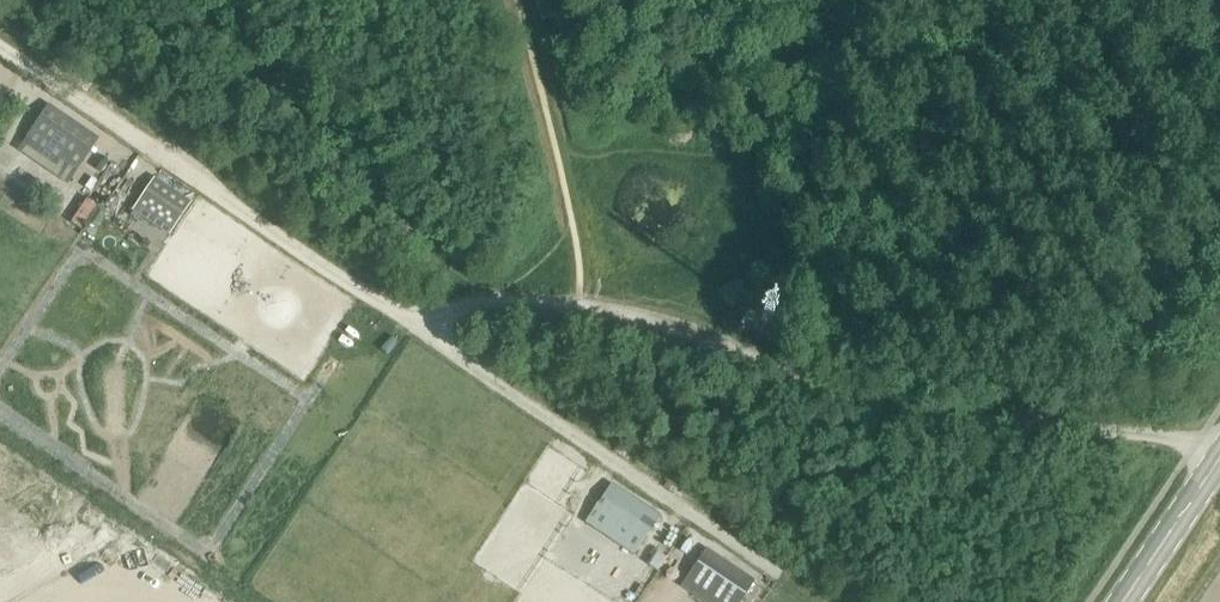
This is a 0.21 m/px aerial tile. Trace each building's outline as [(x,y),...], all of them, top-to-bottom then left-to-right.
[(97,142),(46,107),(22,143),(61,170),(57,177),(68,184),(97,142)] [(72,185),(88,197),(112,165),(96,153),(72,185)] [(190,205),(152,180),(132,209),(170,234),(190,205)] [(658,519),(610,487),(586,523),(634,555),(658,519)] [(705,551),(681,586),(704,601),(740,601),(753,583),(705,551)]
